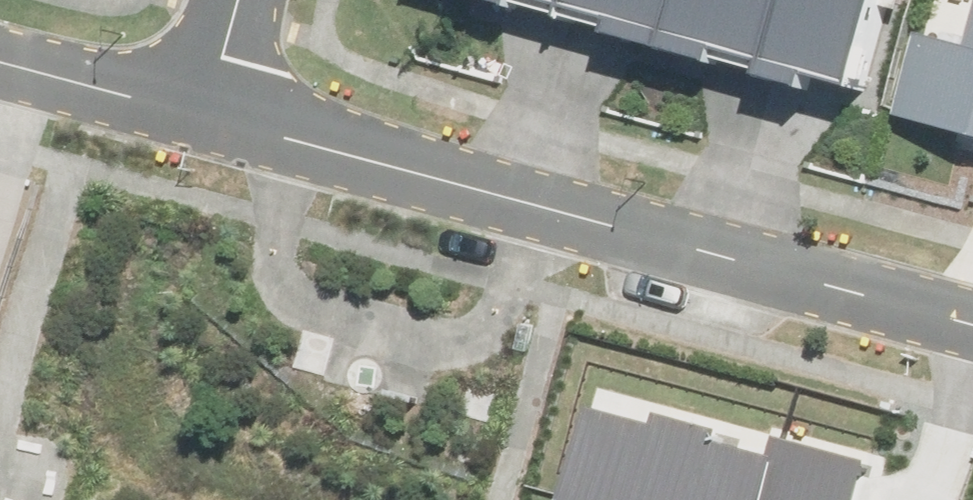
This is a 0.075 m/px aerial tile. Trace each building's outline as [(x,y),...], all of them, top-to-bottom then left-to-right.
[(672,47),(685,0),(579,0),(627,14),(622,34),(672,47)] [(793,0),(685,0),(672,47),(728,63),(733,44),(778,56),(793,0)] [(867,83),(889,0),(793,0),(778,56),(774,73),(819,85),(822,71),(867,83)] [(897,109),(972,130),(972,25),(970,37),(920,24),(897,109)] [(604,499),(862,499),(873,456),(781,432),(776,450),(725,436),(729,423),(670,408),(666,420),(604,404),(580,493),(604,499)]
